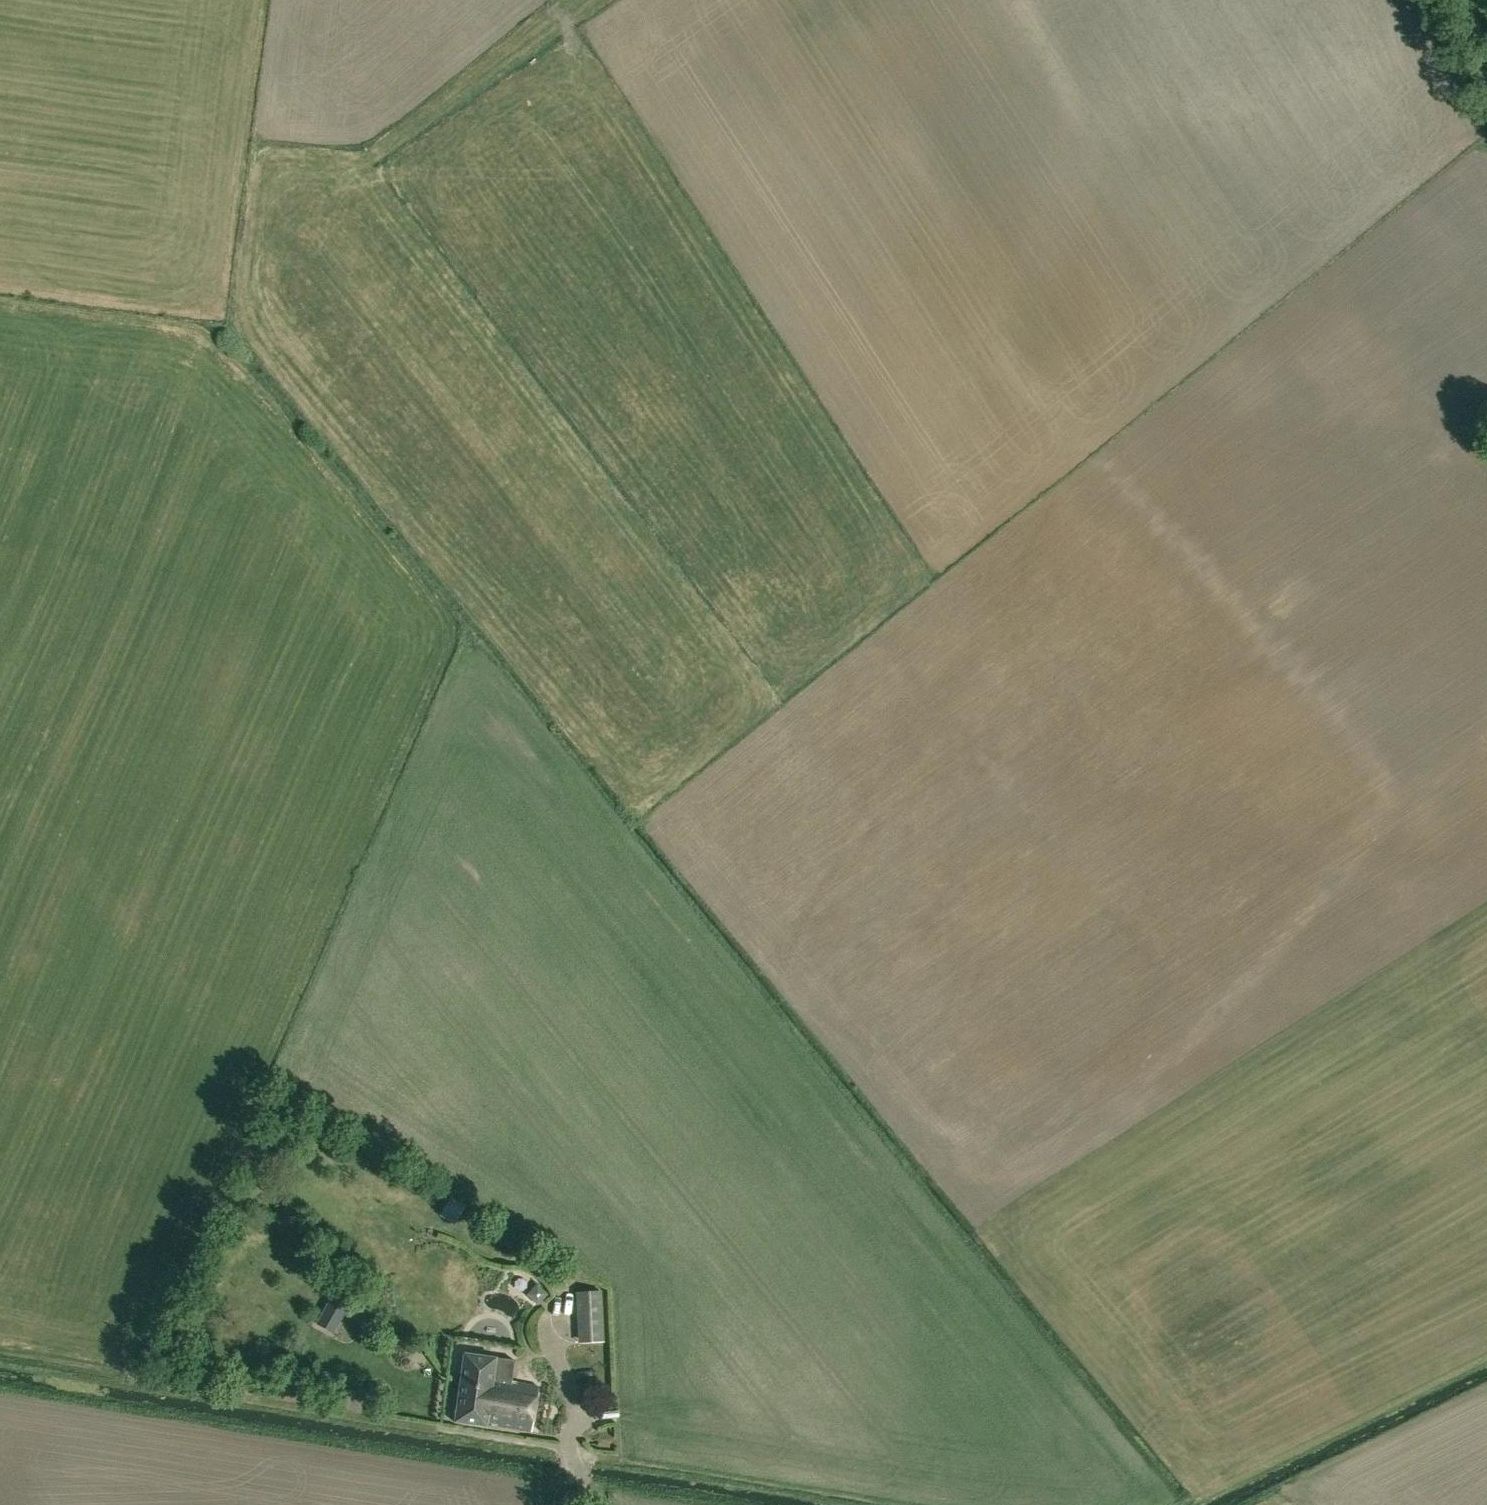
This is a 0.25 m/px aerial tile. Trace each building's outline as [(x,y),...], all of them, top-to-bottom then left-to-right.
[(293,1192),(293,1207),(307,1207),(308,1192),(293,1192)] [(546,1295),(536,1285),(527,1295),(537,1305),(546,1295)] [(602,1290),(575,1291),(577,1343),(604,1342),(602,1290)] [(332,1294),(323,1309),(341,1319),(350,1304),(332,1294)] [(512,1382),(515,1360),(464,1353),(455,1422),(487,1426),(487,1424),(532,1430),(538,1386),(512,1382)]
